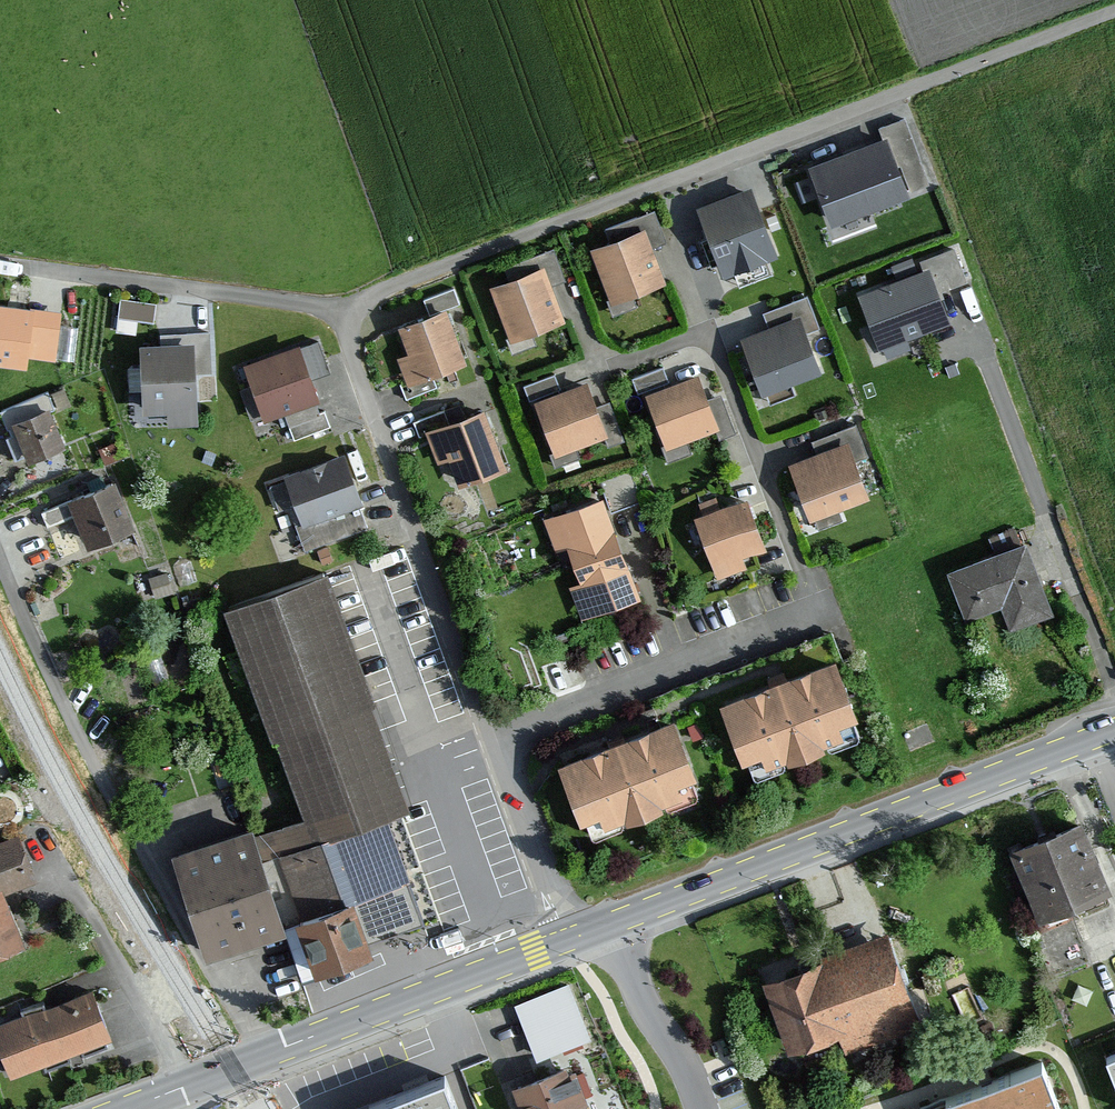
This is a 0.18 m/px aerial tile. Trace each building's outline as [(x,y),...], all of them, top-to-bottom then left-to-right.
[(895,136),(814,165),(836,225),(917,196),(895,136)] [(756,188),(701,208),(727,276),(782,255),(756,188)] [(649,229),(594,249),(614,305),(669,285),(649,229)] [(932,268),(863,295),(885,351),(954,324),(932,268)] [(547,269),(492,289),(513,345),(568,325),(547,269)] [(121,296),(120,321),(156,322),(157,297),(121,296)] [(0,308),(0,369),(29,373),(30,363),(57,366),(63,315),(0,308)] [(414,355),(400,360),(411,387),(472,364),(451,311),(404,329),(414,355)] [(805,314),(745,336),(766,394),(827,371),(805,314)] [(185,347),(145,348),(147,417),(172,416),(172,429),(203,428),(201,373),(212,373),(210,335),(185,336),(185,347)] [(305,347),(250,366),(268,420),(323,402),(305,347)] [(702,375),(649,396),(670,449),(723,428),(702,375)] [(592,383),(538,403),(559,457),(612,437),(592,383)] [(54,409),(15,426),(33,466),(71,448),(54,409)] [(489,412),(427,434),(439,466),(452,461),(462,488),(511,470),(489,412)] [(856,441),(794,464),(815,521),(877,498),(856,441)] [(346,456),(288,477),(306,527),(364,506),(346,456)] [(117,485),(72,504),(91,551),(136,533),(117,485)] [(609,498),(547,521),(560,553),(573,548),(586,583),(575,588),(587,619),(647,597),(609,498)] [(755,499),(702,518),(725,580),(753,570),(749,557),(774,548),(755,499)] [(1030,543),(951,573),(969,619),(1002,607),(1013,633),(1058,616),(1030,543)] [(327,574),(223,610),(297,820),(258,834),(256,826),(173,855),(211,962),(291,934),(287,924),(299,919),(319,977),(378,956),(372,939),(421,922),(385,820),(410,811),(327,574)] [(849,661),(732,707),(759,776),(876,729),(849,661)] [(684,720),(571,766),(599,836),(713,789),(684,720)] [(1019,852),(1049,922),(1114,894),(1114,877),(1091,821),(1019,852)] [(31,945),(10,891),(38,880),(19,833),(0,841),(0,957),(31,945)] [(894,933),(767,983),(795,1053),(839,1035),(846,1053),(928,1021),(894,933)] [(1086,961),(1085,934),(1040,935),(1040,962),(1086,961)] [(572,982),(516,1004),(539,1062),(595,1040),(572,982)] [(0,1025),(0,1045),(13,1078),(115,1039),(95,988),(0,1025)] [(934,1097),(939,1108),(1065,1108),(1043,1054),(934,1097)] [(518,1087),(526,1108),(594,1108),(577,1065),(518,1087)] [(453,1074),(361,1108),(466,1108),(453,1074)]
